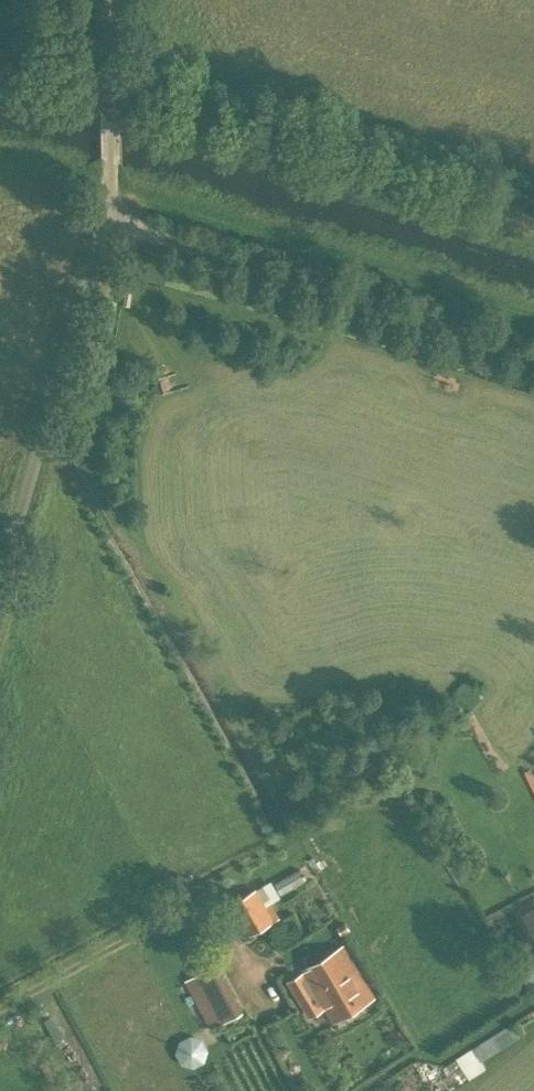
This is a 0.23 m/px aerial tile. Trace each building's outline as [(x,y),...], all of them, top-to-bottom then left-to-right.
[(283,890),(301,877),(296,869),(277,883),(283,890)] [(271,879),(256,887),(230,902),(249,936),(279,918),(270,901),(280,896),(271,879)] [(533,948),(533,898),(513,909),(533,948)] [(302,969),(303,970),(287,980),(309,1017),(325,1007),(334,1022),(374,997),(343,945),(302,969)] [(185,980),(210,1028),(243,1011),(218,963),(185,980)] [(457,1056),(470,1077),(488,1066),(483,1059),(522,1035),(513,1021),(457,1056)] [(209,1039),(183,1034),(177,1060),(204,1065),(209,1039)]
